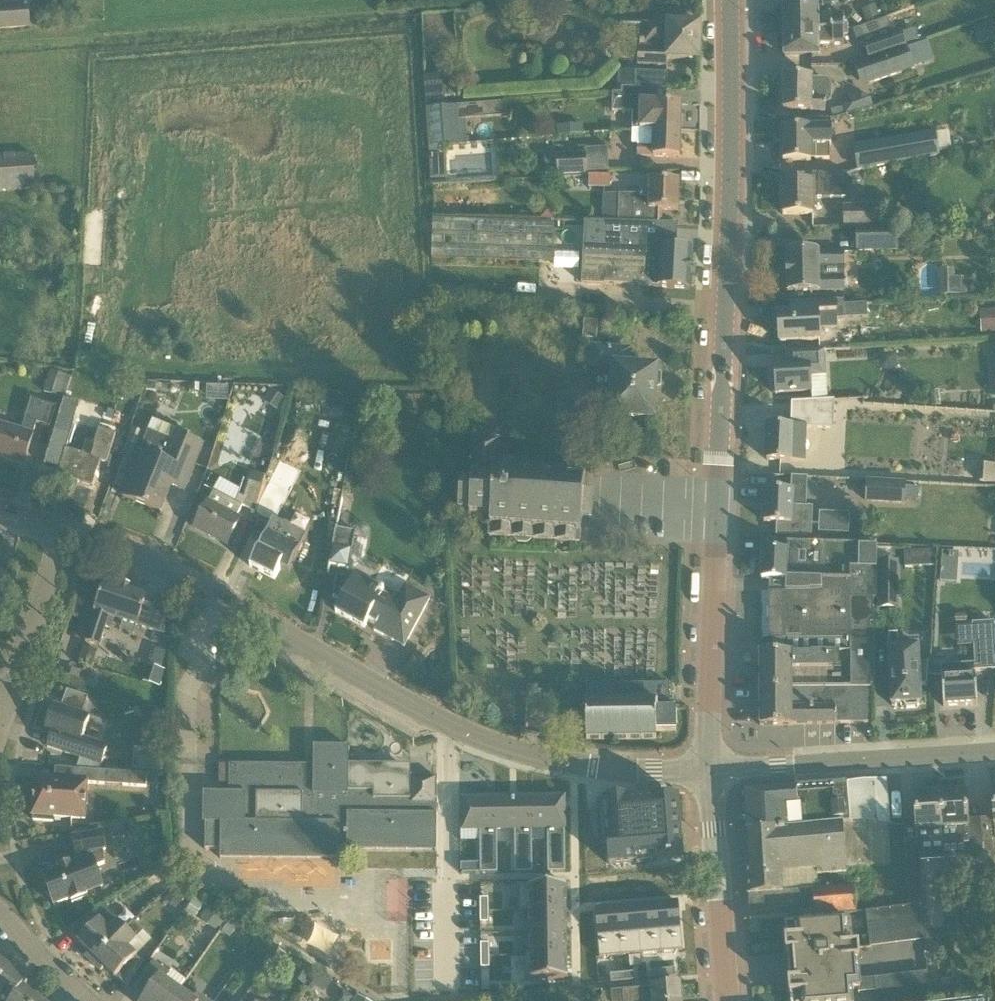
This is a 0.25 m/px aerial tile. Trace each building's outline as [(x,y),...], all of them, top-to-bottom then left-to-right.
[(29,26),(28,5),(0,7),(0,28),(29,26)] [(783,30),(847,28),(847,23),(843,23),(842,14),(817,15),(817,5),(783,5),(783,30)] [(890,17),(857,28),(862,43),(895,32),(890,17)] [(984,24),(989,39),(994,37),(994,23),(994,21),(984,24)] [(640,44),(638,49),(637,49),(637,52),(637,64),(647,65),(667,65),(667,58),(698,59),(699,24),(679,23),(666,23),(666,26),(641,25),(640,44)] [(783,30),(784,54),(818,53),(818,44),(843,43),(843,35),(847,35),(847,28),(783,30)] [(863,43),(868,59),(906,46),(901,30),(863,43)] [(907,46),(906,46),(868,59),(853,64),(859,81),(868,79),(869,83),(914,68),(907,46)] [(634,87),(638,87),(664,88),(665,72),(634,71),(634,87)] [(423,76),(426,109),(443,107),(443,97),(455,96),(455,86),(442,87),(441,75),(423,76)] [(811,76),(803,76),(783,76),(783,109),(803,110),(824,110),(824,105),(831,100),(831,84),(828,80),(824,80),(811,79),(811,76)] [(680,130),(680,103),(660,102),(638,101),(638,87),(634,87),(621,87),(621,93),(611,92),(611,110),(623,110),(632,111),(631,129),(638,129),(680,130)] [(447,107),(443,107),(426,109),(428,146),(458,145),(455,108),(448,108),(447,107)] [(782,160),(809,160),(830,160),(829,118),(806,118),(806,128),(782,128),(782,160)] [(638,129),(637,141),(636,141),(636,155),(679,157),(680,130),(638,129)] [(907,138),(853,148),(857,169),(911,159),(919,157),(939,154),(936,133),(907,138)] [(557,174),(586,172),(585,153),(556,155),(557,174)] [(33,154),(0,156),(0,190),(36,188),(33,154)] [(588,187),(610,188),(610,176),(589,175),(588,187)] [(618,222),(660,222),(661,209),(677,209),(679,181),(650,179),(649,195),(619,194),(618,222)] [(812,182),(802,182),(782,182),(782,214),(812,214),(812,197),(828,197),(828,183),(812,183),(812,182)] [(842,225),(874,224),(874,206),(842,206),(842,225)] [(553,223),(433,219),(431,258),(552,262),(553,223)] [(660,222),(618,222),(583,221),(580,283),(689,288),(690,248),(674,247),(675,223),(660,222)] [(895,227),(855,227),(856,245),(876,244),(876,248),(895,248),(895,227)] [(787,291),(807,291),(819,291),(819,289),(843,289),(843,251),(818,252),(818,251),(786,251),(787,291)] [(944,293),(969,294),(969,271),(944,271),(944,293)] [(790,313),(777,314),(779,342),(799,341),(818,340),(817,324),(836,323),(835,300),(821,301),(801,302),(790,303),(790,313)] [(994,332),(994,310),(980,311),(981,333),(994,332)] [(595,338),(595,322),(584,322),(584,338),(595,338)] [(593,348),(592,366),(613,368),(612,386),(601,385),(600,395),(611,396),(610,415),(632,417),(652,418),(654,391),(660,388),(662,375),(655,372),(655,370),(635,369),(636,361),(628,361),(629,351),(609,350),(593,348)] [(824,350),(805,351),(785,352),(786,364),(773,365),(775,393),(811,391),(811,376),(826,375),(824,350)] [(65,398),(71,377),(51,370),(44,392),(63,398),(65,398)] [(207,386),(207,401),(228,402),(228,387),(207,386)] [(348,391),(343,416),(356,418),(360,393),(348,391)] [(326,393),(326,406),(342,407),(342,393),(326,393)] [(63,398),(43,464),(59,469),(62,456),(65,447),(66,448),(79,403),(65,398),(63,398)] [(0,423),(0,458),(23,465),(33,432),(36,422),(49,426),(55,407),(31,399),(22,429),(0,423)] [(836,429),(834,399),(791,402),(790,425),(767,425),(766,459),(805,461),(807,428),(836,429)] [(59,469),(57,475),(92,486),(98,467),(100,460),(106,462),(109,453),(115,432),(98,427),(93,443),(90,455),(82,452),(66,448),(65,447),(62,456),(59,469)] [(183,490),(190,471),(192,465),(202,442),(175,431),(171,440),(148,431),(140,452),(139,451),(121,495),(160,511),(171,485),(183,490)] [(531,539),(559,541),(579,542),(581,517),(590,517),(592,492),(583,491),(585,466),(535,462),(535,461),(532,457),(524,457),(521,459),(521,461),(496,459),(497,440),(474,438),(471,481),(460,480),(458,509),(470,510),(469,514),(491,515),(489,535),(516,537),(516,539),(518,542),(527,543),(530,539),(531,539)] [(984,462),(983,480),(994,480),(994,462),(984,462)] [(227,545),(236,527),(240,520),(236,518),(243,506),(255,513),(265,476),(253,472),(245,498),(238,495),(236,503),(214,491),(208,502),(207,502),(194,527),(227,545)] [(288,488),(281,484),(284,476),(276,472),(272,480),(273,480),(256,513),(271,521),(288,488)] [(866,481),(865,501),(905,503),(906,483),(866,481)] [(777,522),(776,534),(810,536),(811,507),(791,506),(792,489),(765,488),(763,522),(777,522)] [(262,542),(250,566),(274,578),(277,572),(286,577),(306,537),(302,535),(283,526),(279,534),(270,529),(263,542),(262,542)] [(336,528),(329,565),(348,569),(355,532),(336,528)] [(760,553),(760,563),(762,563),(761,578),(769,579),(781,579),(786,579),(785,592),(786,592),(809,591),(876,594),(876,579),(876,568),(876,561),(876,546),(866,546),(866,545),(787,543),(767,542),(767,550),(762,550),(762,553),(760,553)] [(935,550),(904,551),(904,567),(936,566),(935,550)] [(941,553),(941,561),(957,562),(958,554),(941,553)] [(899,561),(878,561),(878,610),(899,610),(899,561)] [(404,646),(413,628),(429,598),(405,585),(399,597),(356,574),(353,580),(336,576),(333,596),(340,601),(335,611),(364,627),(368,620),(376,625),(374,630),(404,646)] [(147,593),(105,579),(85,641),(99,646),(105,626),(111,628),(114,618),(123,621),(120,630),(133,634),(136,625),(137,625),(164,634),(164,611),(144,604),(147,593)] [(781,592),(761,592),(762,639),(769,639),(781,639),(792,639),(801,639),(849,639),(870,638),(870,623),(873,623),(873,598),(876,598),(876,594),(809,591),(786,592),(781,592)] [(940,664),(941,679),(942,686),(943,706),(977,704),(975,684),(975,677),(973,677),(973,671),(994,670),(994,644),(994,622),(972,623),(974,664),(972,664),(972,662),(959,663),(940,664)] [(917,647),(899,648),(898,634),(889,635),(888,649),(892,705),(903,704),(905,708),(917,707),(919,703),(920,703),(919,684),(925,684),(927,684),(928,662),(918,663),(917,647)] [(767,652),(759,653),(759,689),(870,687),(870,638),(849,639),(801,639),(792,639),(792,652),(785,652),(771,652),(767,652)] [(148,665),(143,680),(159,686),(164,670),(148,665)] [(669,683),(649,684),(587,685),(587,701),(586,701),(586,714),(575,714),(575,726),(586,726),(586,739),(656,738),(656,731),(676,730),(676,707),(669,707),(669,683)] [(870,687),(759,689),(760,724),(792,724),(792,723),(871,723),(871,702),(870,687)] [(46,726),(44,732),(51,734),(47,746),(66,753),(102,766),(109,746),(84,738),(90,717),(82,714),(87,698),(67,691),(62,708),(54,705),(52,709),(48,711),(45,720),(48,723),(46,726)] [(203,793),(203,823),(205,823),(205,850),(220,849),(220,859),(337,859),(337,850),(436,850),(437,800),(437,776),(410,775),(410,770),(361,769),(361,763),(348,763),(348,745),(347,745),(347,748),(314,748),(314,745),(313,745),(313,770),(304,770),(304,765),(229,764),(229,793),(203,793)] [(135,760),(135,771),(165,773),(165,762),(135,760)] [(33,820),(53,822),(54,817),(85,819),(87,783),(104,784),(105,771),(80,769),(79,781),(34,778),(32,815),(33,815),(33,820)] [(825,784),(741,790),(744,830),(844,823),(849,823),(877,823),(874,781),(847,783),(825,785),(825,784)] [(965,793),(940,794),(942,841),(943,845),(964,843),(968,843),(968,838),(965,793)] [(917,843),(918,842),(942,841),(940,794),(914,796),(917,841),(917,843)] [(564,797),(462,799),(462,800),(462,829),(480,829),(480,841),(480,863),(480,872),(480,873),(497,872),(497,864),(497,828),(498,829),(514,828),(515,870),(515,872),(525,872),(532,872),(532,867),(532,828),(547,828),(548,864),(548,872),(565,871),(564,836),(564,827),(564,798),(564,797)] [(630,797),(597,800),(598,813),(600,840),(606,839),(608,864),(635,861),(635,859),(652,858),(655,857),(655,859),(655,860),(682,858),(681,850),(677,797),(644,799),(644,800),(643,800),(630,801),(630,797)] [(748,893),(793,890),(793,885),(782,885),(781,870),(816,868),(817,872),(847,870),(844,823),(744,830),(748,893)] [(59,869),(42,876),(45,884),(45,885),(44,887),(44,888),(44,890),(44,892),(45,893),(46,895),(47,896),(49,897),(51,897),(53,905),(70,899),(72,903),(86,898),(88,897),(86,892),(104,886),(98,865),(105,863),(104,851),(107,851),(104,832),(92,834),(73,837),(75,854),(81,853),(83,861),(70,865),(69,863),(68,863),(68,865),(60,868),(59,866),(58,866),(59,869)] [(994,838),(994,836),(981,837),(984,873),(984,882),(985,882),(985,897),(994,897),(994,838)] [(984,873),(981,837),(968,838),(968,843),(964,843),(965,874),(984,873)] [(923,903),(923,902),(920,870),(918,842),(917,843),(917,841),(904,842),(906,870),(909,904),(923,903)] [(566,885),(519,885),(520,910),(529,910),(529,909),(566,909),(565,887),(566,887),(566,885)] [(793,890),(748,893),(750,920),(770,918),(856,911),(854,887),(813,889),(793,890)] [(488,898),(480,898),(480,910),(488,910),(488,898)] [(681,898),(659,900),(663,949),(684,947),(681,898)] [(659,900),(638,902),(642,951),(663,949),(659,900)] [(638,902),(618,903),(621,952),(642,951),(638,902)] [(618,903),(596,905),(600,954),(621,952),(618,903)] [(923,913),(922,904),(904,906),(905,918),(923,915),(923,913)] [(892,919),(905,918),(904,906),(891,908),(892,919)] [(92,963),(126,929),(118,921),(103,907),(66,929),(78,941),(89,951),(85,956),(92,963)] [(880,921),(892,919),(891,908),(878,909),(880,921)] [(566,909),(529,909),(529,910),(529,915),(529,932),(566,931),(566,910),(566,909)] [(878,909),(865,911),(867,923),(880,921),(878,909)] [(488,910),(480,910),(480,922),(488,922),(488,910)] [(788,955),(790,983),(789,983),(790,996),(791,996),(791,1000),(852,1000),(851,989),(860,988),(858,961),(859,961),(858,947),(848,948),(846,920),(795,924),(795,925),(785,926),(787,941),(785,941),(786,954),(788,954),(788,955)] [(133,922),(126,929),(92,963),(100,971),(105,967),(126,986),(140,966),(143,962),(135,955),(129,949),(137,940),(135,938),(143,931),(133,922)] [(337,954),(347,940),(322,923),(312,937),(337,954)] [(566,931),(529,932),(530,954),(566,954),(566,953),(566,931)] [(434,966),(434,938),(404,938),(403,965),(434,966)] [(489,943),(480,943),(481,955),(489,955),(489,943)] [(530,954),(525,954),(525,979),(568,978),(567,976),(566,954),(530,954)] [(489,955),(481,955),(481,967),(489,967),(489,955)] [(22,987),(27,981),(3,962),(0,966),(0,1000),(12,1000),(22,987)] [(179,989),(185,979),(172,970),(169,973),(153,962),(138,984),(148,991),(141,1000),(171,1000),(179,989)] [(676,965),(664,966),(665,974),(677,973),(676,965)] [(664,966),(652,967),(653,975),(665,974),(664,966)] [(635,969),(623,970),(623,978),(635,977),(635,969)] [(623,970),(611,971),(611,979),(623,978),(623,970)] [(679,985),(652,987),(652,988),(611,991),(611,1000),(680,1000),(679,985)] [(952,985),(928,986),(929,996),(930,1000),(953,1000),(952,985)] [(40,1000),(22,987),(12,1000),(39,1000),(40,1000)] [(179,989),(171,1000),(210,1000),(200,994),(199,995),(196,993),(192,998),(179,989)]
